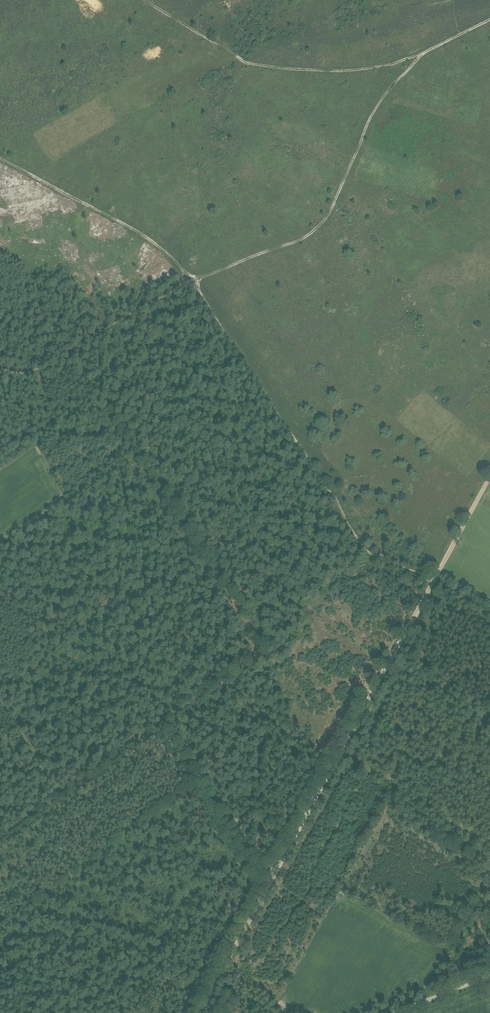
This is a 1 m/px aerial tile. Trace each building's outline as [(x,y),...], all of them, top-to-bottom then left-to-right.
[(234,955),(239,957),(243,949),(238,947),(234,955)]
